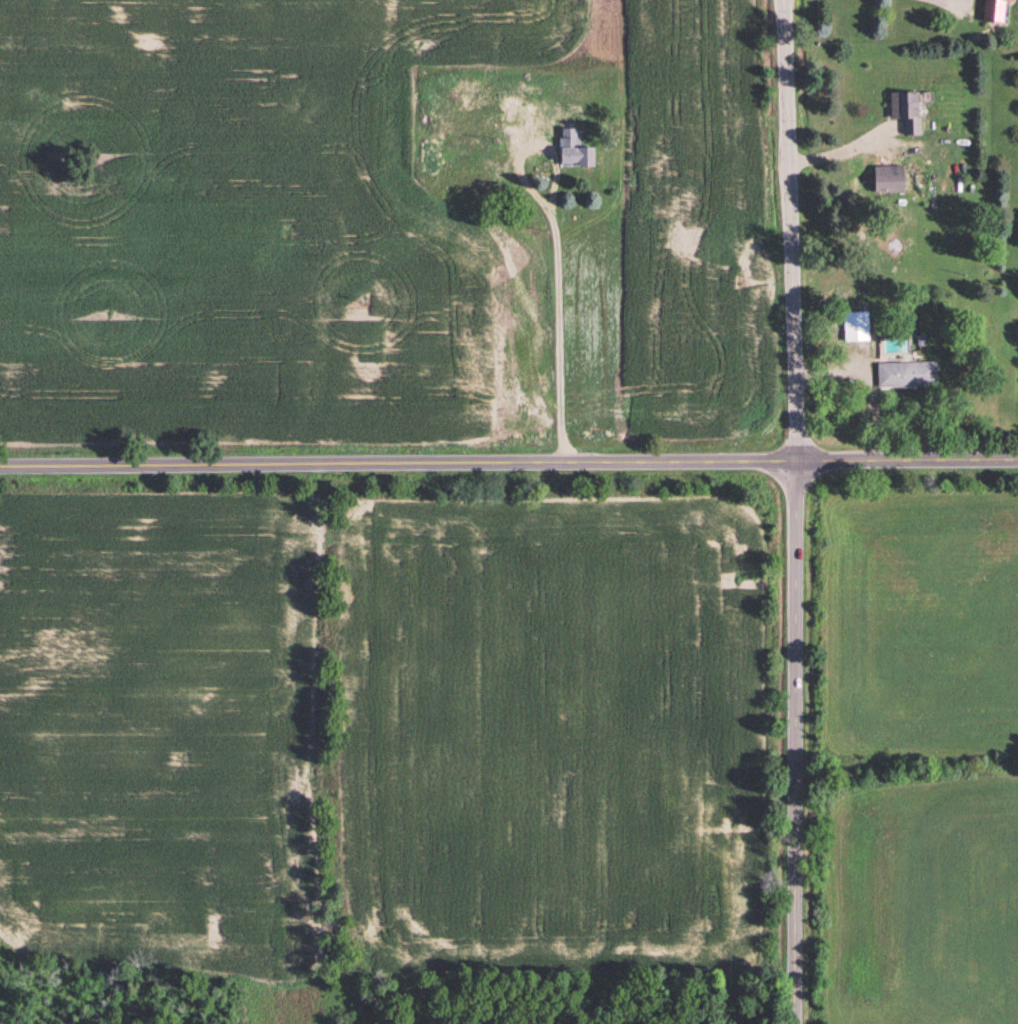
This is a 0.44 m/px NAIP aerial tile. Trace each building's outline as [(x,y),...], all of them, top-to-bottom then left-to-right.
[(985,25),(1007,26),(1009,0),(987,0),(985,25)] [(921,94),(892,94),(892,121),(906,121),(906,137),(921,137),(921,94)] [(597,150),(583,150),(583,110),(564,110),(564,168),(597,168),(597,150)] [(876,194),(905,194),(905,167),(876,167),(876,194)] [(845,313),(845,343),(870,343),(870,313),(845,313)] [(937,363),(879,363),(879,388),(937,388),(937,363)]
